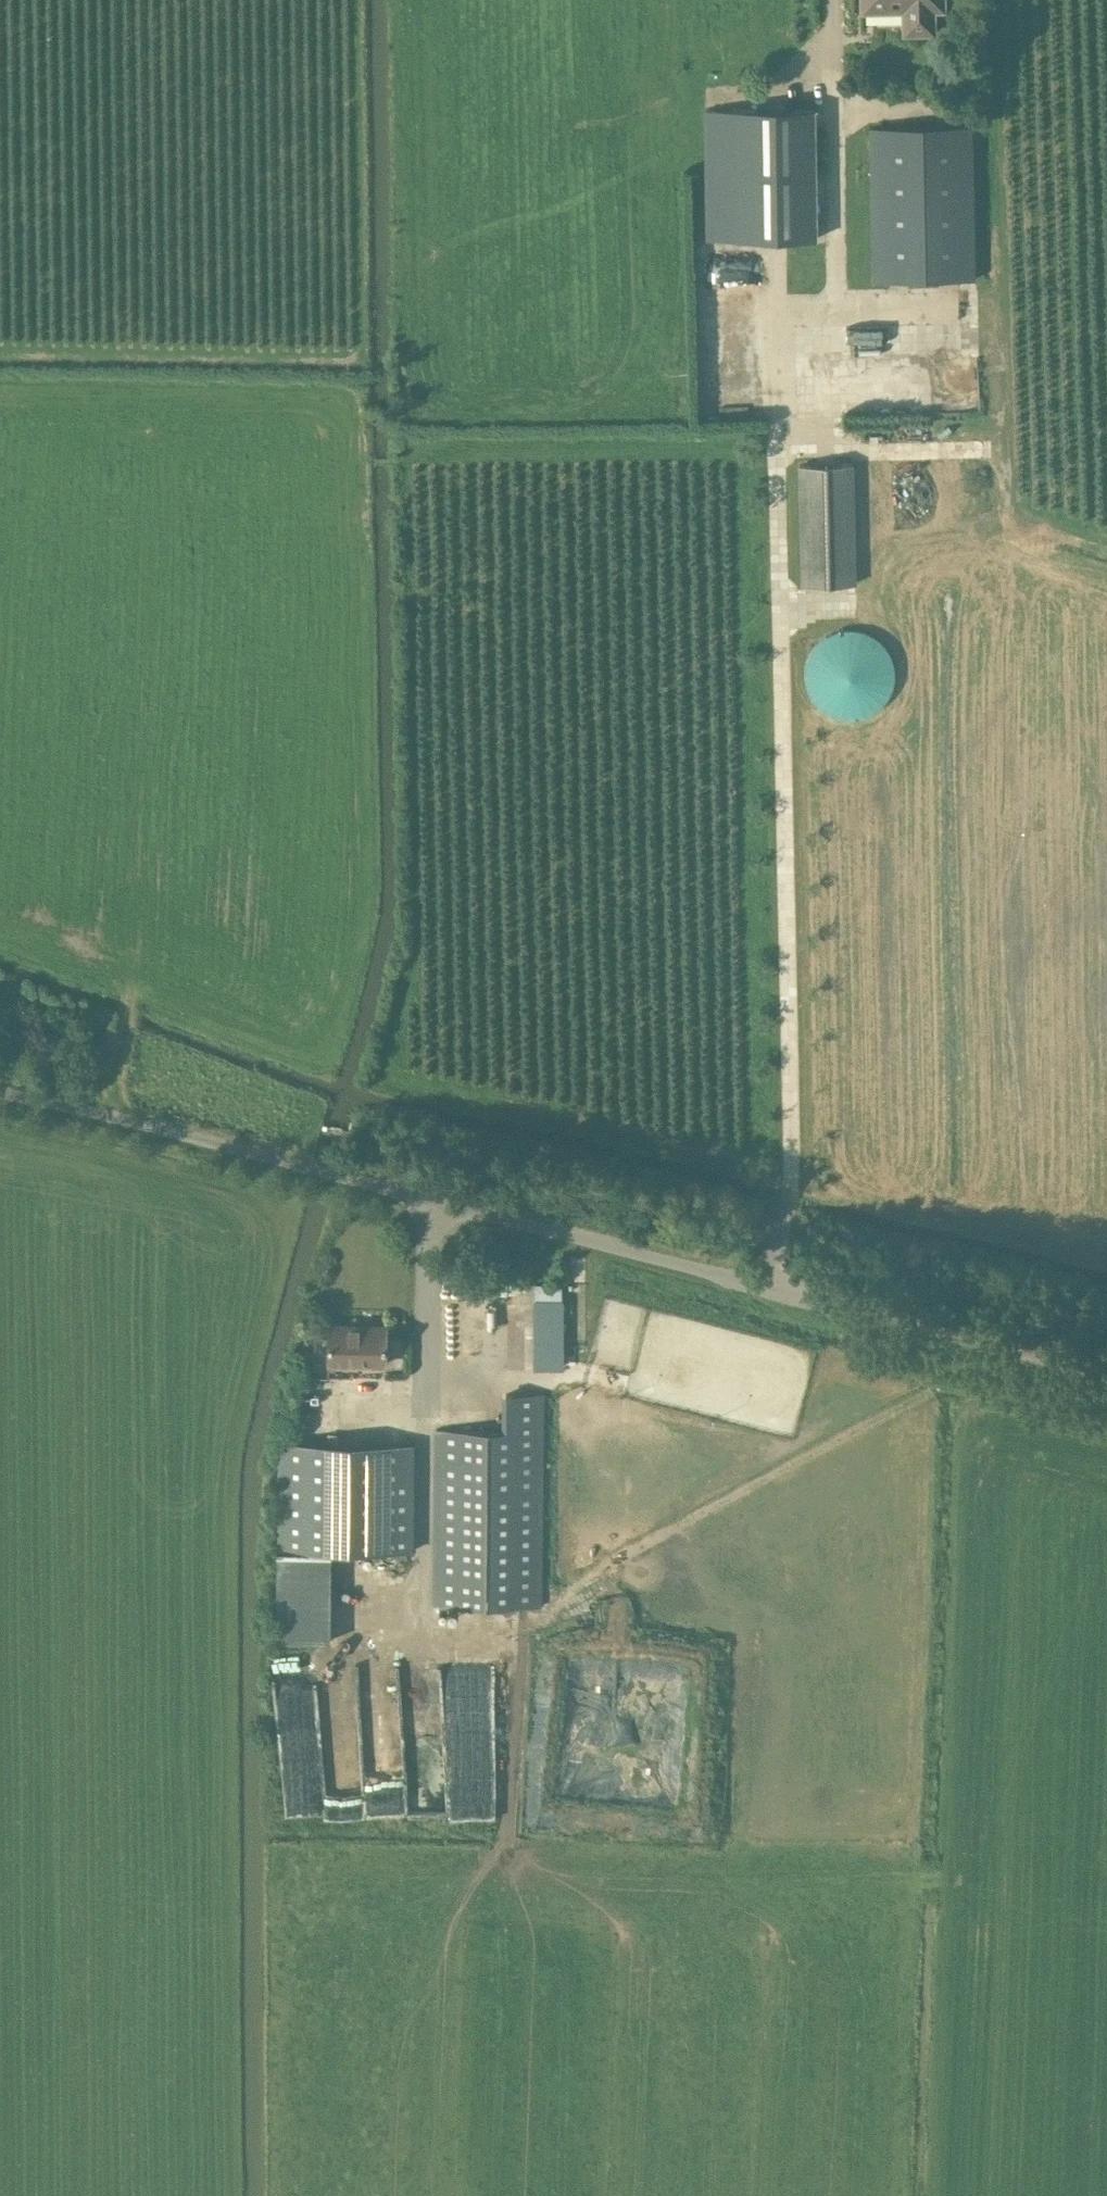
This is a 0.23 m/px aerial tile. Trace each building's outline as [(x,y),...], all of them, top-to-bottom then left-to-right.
[(942,0),(861,0),(861,5),(903,4),(904,27),(932,26),(932,4),(942,4),(942,0)] [(818,108),(707,109),(709,240),(820,238),(818,108)] [(872,281),(958,279),(977,278),(974,125),(870,127),(872,281)] [(858,583),(855,463),(798,464),(801,584),(858,583)] [(859,630),(854,629),(849,629),(844,629),(839,630),(834,632),(829,634),(825,637),(821,640),(817,643),(814,647),(811,651),(809,656),(807,661),(806,666),(805,671),(805,676),(806,681),(807,686),(809,691),(811,696),(813,700),(817,704),(820,707),(824,711),(829,713),(833,715),(838,717),(843,718),(848,719),(853,719),(858,718),(862,717),(867,716),(871,714),(875,711),(879,709),(882,705),(885,702),(888,698),(890,694),(892,690),(894,686),(895,681),(895,676),(895,672),(895,667),(894,663),(893,658),(891,654),(888,650),(886,646),(883,643),(879,639),(876,637),(872,634),(867,632),(863,631),(859,630)] [(536,1283),(536,1366),(561,1366),(561,1283),(536,1283)] [(517,1306),(516,1284),(486,1285),(486,1307),(517,1306)] [(362,1324),(330,1324),(330,1363),(386,1363),(386,1330),(362,1330),(362,1324)] [(436,1429),(434,1605),(541,1606),(542,1577),(543,1430),(502,1430),(436,1429)] [(279,1549),(332,1549),(413,1550),(415,1444),(399,1444),(388,1444),(280,1442),(279,1549)] [(277,1680),(286,1815),(376,1810),(374,1780),(367,1781),(365,1751),(320,1754),(316,1678),(277,1680)] [(495,1816),(494,1684),(448,1685),(448,1699),(454,1699),(454,1727),(450,1727),(451,1767),(469,1766),(469,1804),(475,1804),(475,1815),(483,1815),(483,1817),(495,1816)]
